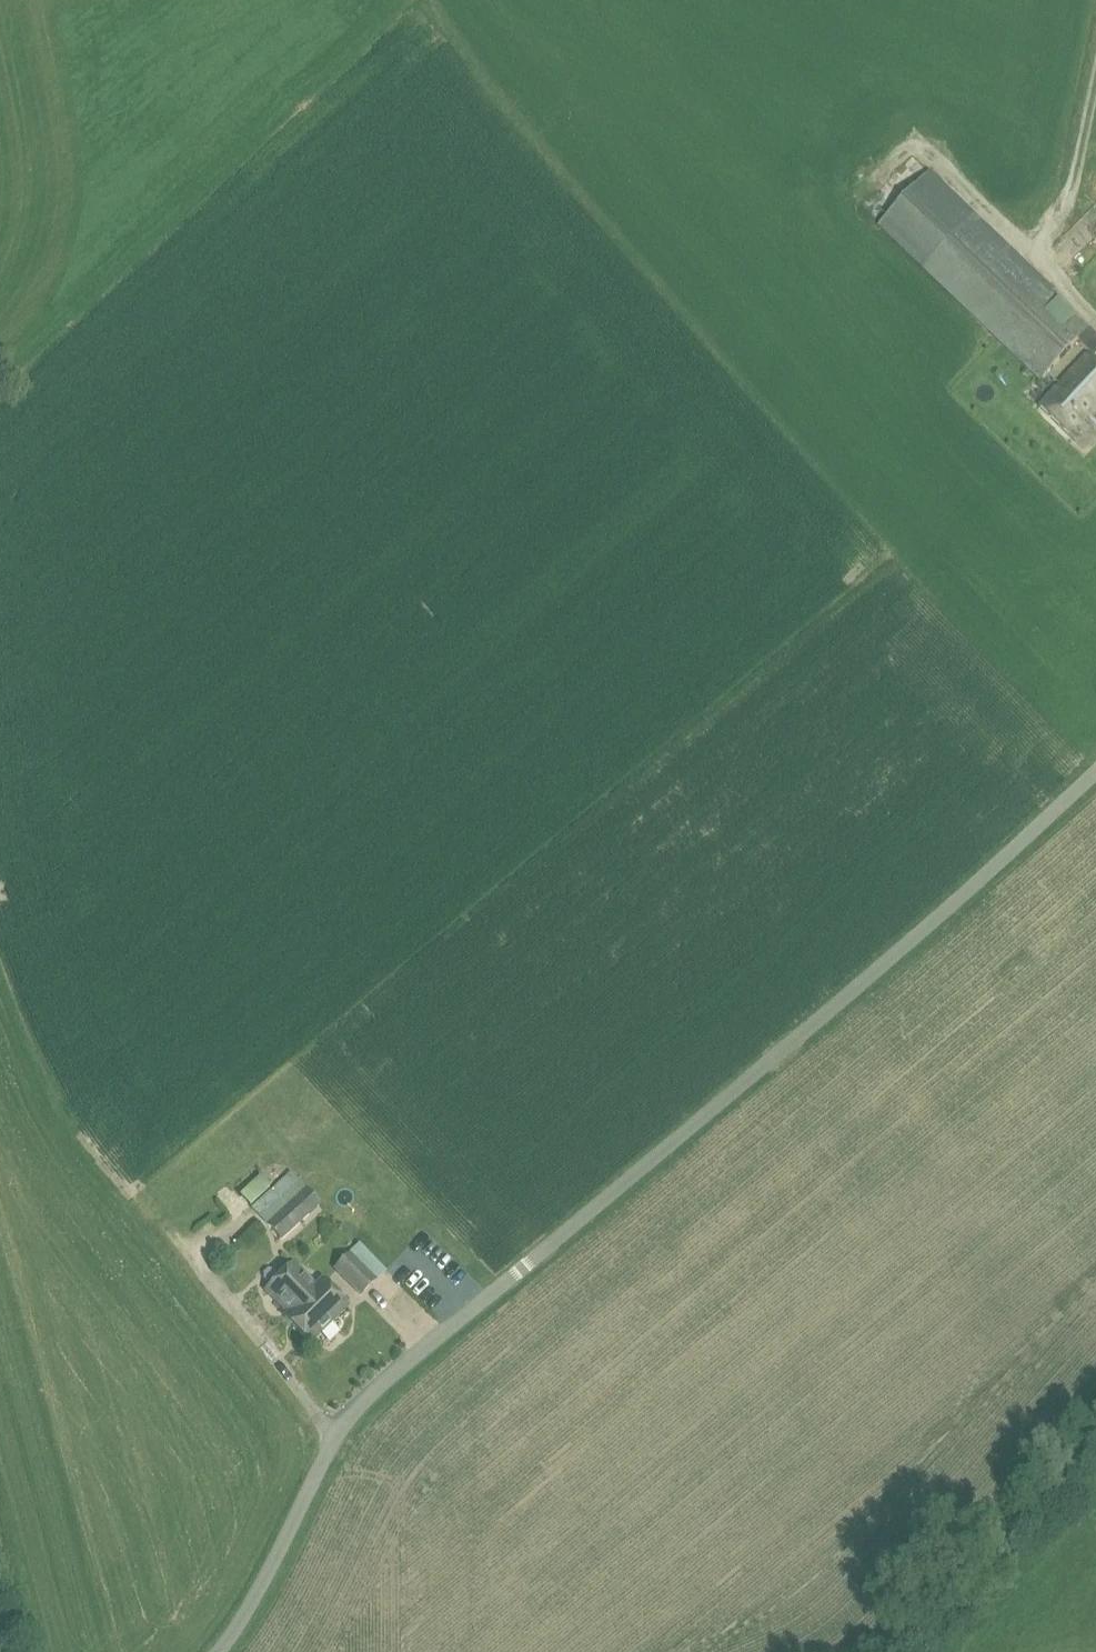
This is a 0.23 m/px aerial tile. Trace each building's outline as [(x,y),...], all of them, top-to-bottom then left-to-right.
[(930,172),(878,226),(882,230),(1005,346),(1039,378),(1078,338),(1095,355),(1095,354),(1095,334),(1089,327),(1088,329),(1056,297),(1058,295),(930,172)] [(1088,255),(1095,247),(1095,205),(1067,237),(1088,255)] [(1087,354),(1039,408),(1076,441),(1090,426),(1095,432),(1095,363),(1087,354)] [(306,1188),(266,1225),(280,1241),(320,1204),(306,1188)] [(373,1282),(349,1257),(335,1272),(359,1296),(373,1282)] [(317,1291),(315,1289),(292,1266),(278,1280),(265,1293),(287,1316),(289,1318),(317,1291)] [(315,1289),(317,1291),(289,1318),(287,1316),(283,1320),(309,1346),(328,1327),(346,1309),(321,1283),(315,1289)]
